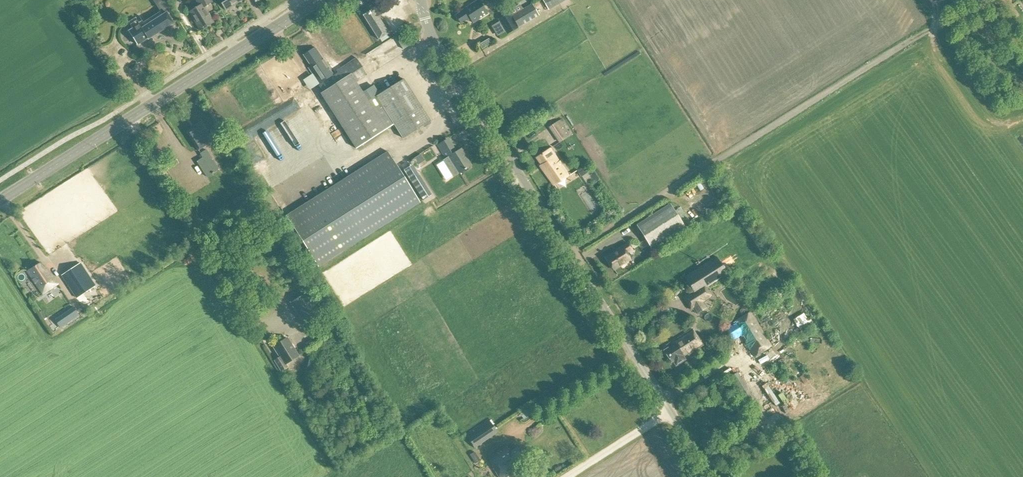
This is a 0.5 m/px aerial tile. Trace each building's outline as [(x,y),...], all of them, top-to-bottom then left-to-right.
[(140,25),(136,18),(129,22),(133,29),(129,31),(137,45),(148,38),(148,39),(173,23),(167,13),(172,9),(166,0),(154,0),(163,15),(144,27),(142,23),(140,25)] [(212,2),(211,0),(196,0),(200,6),(190,12),(200,30),(213,22),(204,6),(212,2)] [(226,10),(242,0),(220,0),(226,10)] [(488,13),(480,0),(478,0),(461,11),(461,12),(456,15),(462,23),(470,18),(473,22),(488,13)] [(565,0),(542,0),(548,10),(565,0)] [(506,34),(539,16),(532,4),(511,16),(509,13),(499,18),(501,21),(491,26),(496,36),(505,31),(506,34)] [(379,40),(380,39),(382,42),(389,38),(387,35),(389,33),(374,8),(363,15),(379,40)] [(407,36),(398,41),(403,49),(412,44),(407,36)] [(492,43),(489,39),(479,44),(482,49),(492,43)] [(309,68),(320,84),(334,75),(315,47),(304,55),(311,66),(309,68)] [(334,75),(320,84),(319,84),(323,92),(321,93),(335,117),(356,149),(394,124),(403,138),(430,121),(404,79),(379,94),(373,86),(363,92),(356,81),(367,75),(356,57),(340,68),(338,65),(334,67),(336,70),(337,72),(334,75)] [(559,143),(572,134),(562,118),(548,127),(559,143)] [(187,132),(199,150),(214,140),(202,122),(201,122),(199,122),(197,123),(196,125),(195,126),(195,127),(187,132)] [(462,149),(457,152),(448,138),(436,145),(446,160),(450,157),(460,173),(471,166),(465,155),(466,155),(462,149)] [(542,164),(541,165),(555,185),(569,176),(550,148),(537,157),(542,164)] [(207,177),(220,169),(207,149),(200,153),(203,157),(197,161),(207,177)] [(318,267),(420,203),(388,153),(286,216),(318,267)] [(168,169),(179,164),(175,156),(164,161),(168,169)] [(593,170),(590,171),(586,165),(577,170),(580,176),(581,176),(586,184),(592,181),(594,183),(599,180),(593,170)] [(423,200),(431,195),(418,174),(409,180),(423,200)] [(636,225),(649,244),(653,251),(686,229),(670,204),(636,225)] [(617,251),(606,258),(613,270),(630,259),(626,253),(632,249),(628,243),(616,250),(617,251)] [(712,297),(706,288),(726,275),(715,258),(685,277),(693,290),(681,297),(690,311),(693,309),(696,314),(706,308),(703,302),(712,297)] [(75,296),(94,284),(80,262),(61,275),(75,296)] [(43,295),(58,284),(51,274),(49,275),(41,263),(27,271),(43,295)] [(52,302),(57,310),(73,300),(67,292),(52,302)] [(323,315),(308,292),(290,303),(305,327),(306,326),(310,332),(316,328),(312,322),(323,315)] [(74,307),(67,312),(71,319),(72,320),(79,316),(74,307)] [(732,323),(733,325),(725,329),(731,340),(740,335),(741,337),(744,336),(747,341),(745,342),(754,356),(771,346),(750,311),(732,323)] [(807,312),(796,319),(802,327),(813,320),(807,312)] [(692,329),(667,345),(668,348),(664,350),(671,362),(673,361),(676,365),(685,359),(683,356),(687,353),(688,354),(703,345),(692,329)] [(299,356),(288,337),(272,346),(279,357),(274,360),(280,371),(287,367),(286,364),(299,356)] [(687,362),(683,364),(686,370),(691,368),(687,362)] [(535,401),(522,410),(527,418),(540,409),(535,401)] [(475,448),(498,432),(489,418),(465,434),(475,448)] [(525,459),(517,446),(510,451),(508,446),(489,458),(494,465),(493,465),(500,476),(503,476),(518,468),(516,465),(525,459)]
